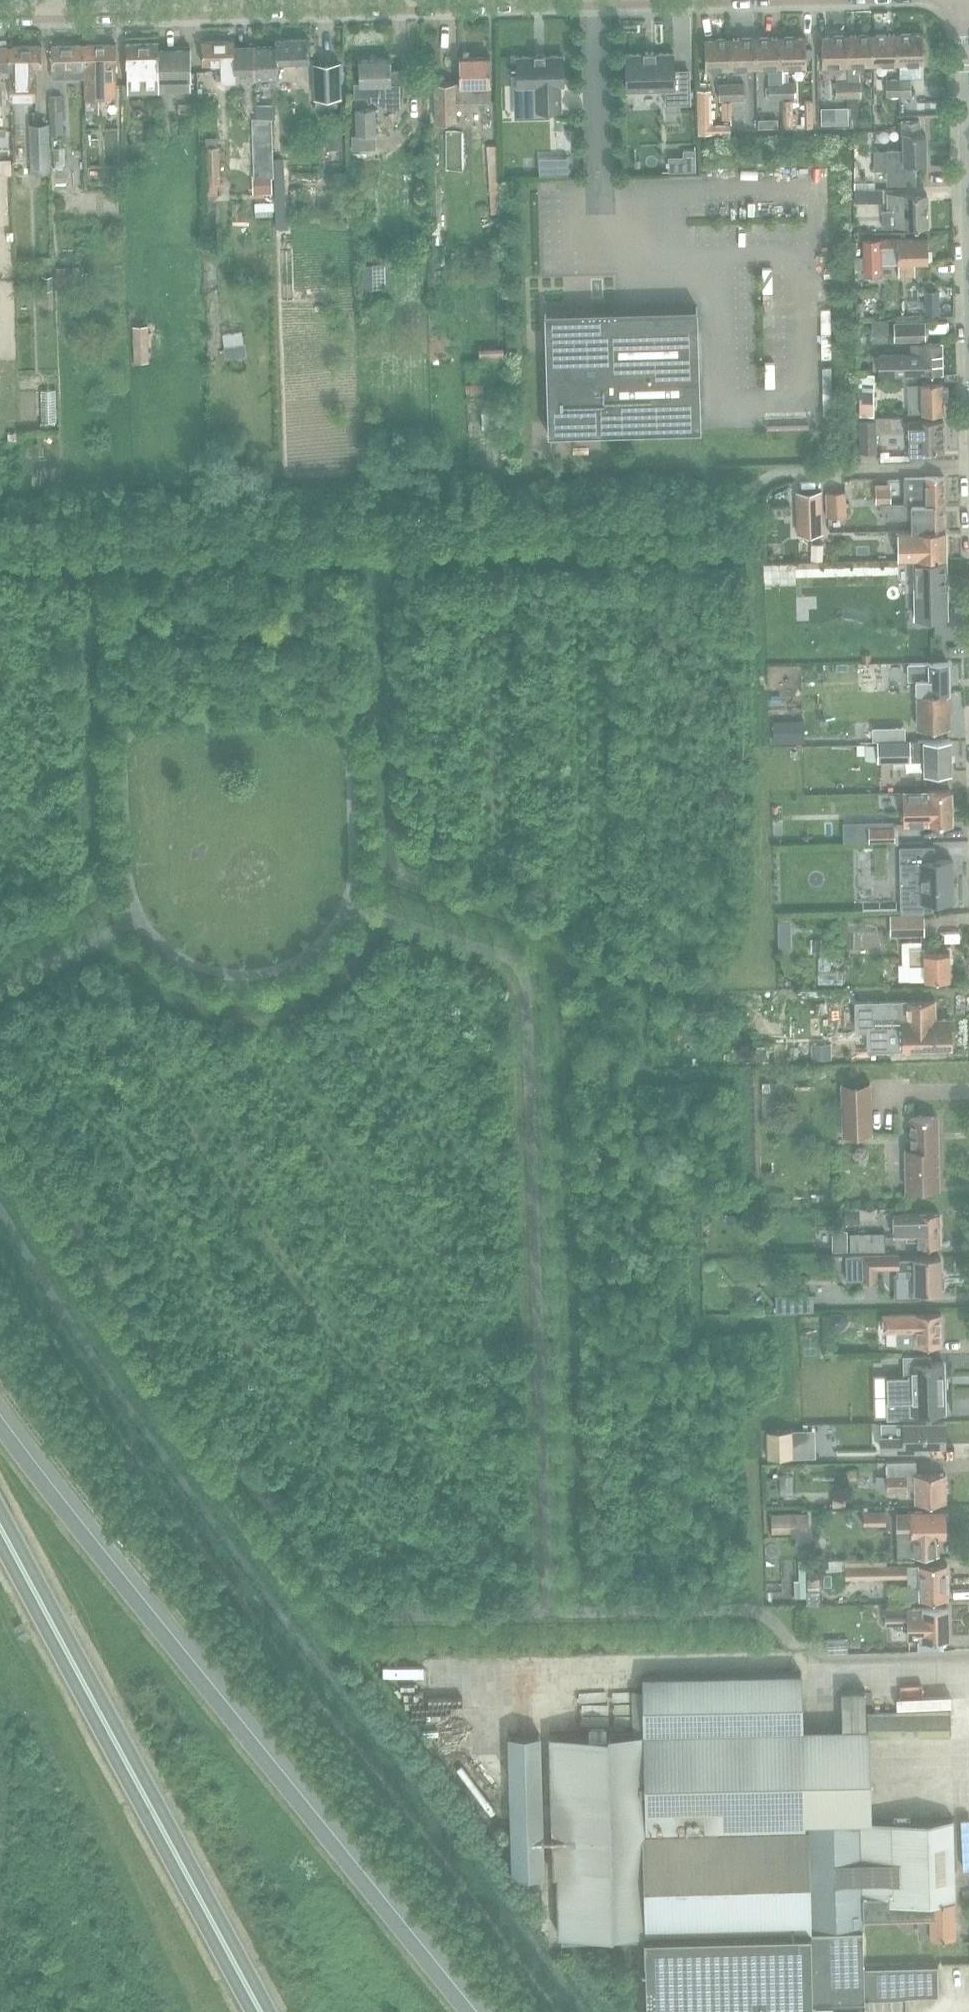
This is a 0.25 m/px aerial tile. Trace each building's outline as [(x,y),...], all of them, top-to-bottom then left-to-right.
[(897,62),(897,32),(872,33),(873,62),(897,62)] [(923,32),(897,32),(897,62),(923,61),(923,32)] [(873,62),(872,33),(847,34),(848,63),(873,62)] [(848,63),(847,34),(822,34),(822,64),(848,63)] [(806,35),(780,36),(780,65),(806,64),(806,35)] [(756,65),(755,36),(730,37),(731,66),(756,65)] [(781,81),(780,65),(780,36),(755,36),(756,65),(768,65),(768,81),(781,81)] [(276,43),(254,44),(255,76),(278,75),(277,59),(284,59),(284,64),(295,64),(295,59),(309,59),(308,37),(276,38),(276,43)] [(731,66),(730,37),(704,38),(705,67),(731,66)] [(255,76),(254,44),(234,44),(234,39),(201,40),(202,61),(221,61),(222,78),(235,77),(255,76)] [(158,41),(126,42),(127,90),(159,89),(159,79),(190,78),(190,45),(158,47),(158,41)] [(116,94),(115,63),(116,63),(116,42),(84,43),(84,76),(85,76),(86,95),(86,112),(88,112),(98,112),(100,112),(100,95),(116,94)] [(84,76),(84,43),(51,44),(52,77),(84,76)] [(42,44),(9,45),(10,76),(10,86),(10,98),(36,98),(35,66),(42,65),(42,44)] [(9,45),(0,45),(0,77),(10,76),(9,45)] [(643,52),(625,52),(626,89),(665,88),(665,103),(690,102),(689,72),(674,72),(673,51),(655,51),(655,50),(643,50),(643,52)] [(563,84),(563,54),(545,54),(544,53),(534,53),(535,54),(517,55),(517,85),(535,84),(536,109),(561,108),(560,84),(563,84)] [(459,80),(435,81),(437,121),(457,120),(456,100),(491,99),(490,55),(458,56),(459,80)] [(402,74),(400,69),(391,69),(390,57),(358,58),(359,81),(354,82),(355,95),(370,95),(370,89),(378,89),(378,92),(378,96),(382,99),(385,101),(389,102),(393,103),(397,104),(399,99),(400,95),(402,96),(401,96),(403,97),(404,91),(404,85),(404,79),(402,74)] [(313,62),(314,94),(338,94),(337,62),(313,62)] [(910,77),(898,78),(898,94),(911,93),(910,77)] [(898,94),(898,78),(885,78),(885,94),(898,94)] [(849,95),(848,79),(835,79),(835,95),(849,95)] [(860,79),(848,79),(849,95),(861,95),(860,79)] [(794,96),(794,80),(781,81),(781,97),(790,97),(794,96)] [(781,97),(781,81),(768,81),(769,97),(781,97)] [(732,98),(731,82),(718,82),(719,98),(732,98)] [(744,98),(744,82),(731,82),(732,98),(744,98)] [(0,86),(0,110),(11,110),(10,98),(10,86),(0,86)] [(711,123),(710,88),(698,89),(699,133),(711,132),(730,132),(730,122),(711,123)] [(51,132),(65,132),(64,94),(50,94),(51,132)] [(338,94),(314,94),(314,107),(338,106),(338,94)] [(782,126),(790,126),(790,97),(781,97),(782,126)] [(722,118),(732,118),(732,98),(722,98),(722,118)] [(178,103),(178,111),(191,111),(191,103),(178,103)] [(355,107),(356,133),(376,132),(375,107),(355,107)] [(768,117),(760,117),(760,127),(768,127),(768,117)] [(919,132),(918,118),(902,119),(903,148),(886,148),(886,149),(874,149),(874,169),(888,169),(888,182),(915,181),(915,162),(926,162),(925,132),(919,132)] [(50,170),(48,121),(30,122),(31,170),(50,170)] [(340,122),(327,122),(327,145),(341,145),(340,122)] [(488,203),(498,202),(491,134),(481,135),(488,203)] [(216,181),(220,181),(219,145),(207,145),(208,182),(216,181)] [(539,173),(568,172),(568,156),(566,156),(566,158),(555,159),(539,159),(539,171),(539,173)] [(348,170),(336,170),(337,185),(348,184),(348,170)] [(271,174),(255,175),(256,193),(272,192),(271,174)] [(216,181),(208,182),(208,194),(217,193),(216,181)] [(854,200),(882,199),(881,187),(854,188),(854,200)] [(889,208),(882,209),(882,226),(927,225),(926,192),(888,193),(889,208)] [(911,238),(911,236),(881,237),(865,238),(866,274),(882,273),(881,263),(897,262),(898,262),(899,274),(915,274),(914,262),(928,261),(927,237),(911,238)] [(66,265),(57,265),(58,282),(66,282),(66,265)] [(371,265),(360,265),(361,288),(372,287),(371,265)] [(52,274),(43,274),(44,287),(52,287),(52,274)] [(925,313),(938,313),(938,290),(925,290),(925,313)] [(701,428),(698,326),(598,329),(598,319),(545,311),(548,433),(701,428)] [(146,350),(145,314),(130,314),(131,350),(146,350)] [(894,322),(895,338),(925,337),(924,321),(894,322)] [(474,338),(474,349),(499,349),(499,338),(474,338)] [(911,352),(878,353),(878,372),(942,371),(941,341),(910,342),(911,352)] [(244,342),(225,345),(227,356),(246,353),(244,342)] [(477,393),(477,374),(462,373),(461,393),(477,393)] [(36,379),(37,411),(49,411),(49,379),(36,379)] [(921,382),(907,383),(908,412),(922,411),(943,411),(942,380),(921,380),(921,382)] [(873,395),(859,395),(860,415),(873,415),(873,395)] [(943,418),(908,419),(909,456),(932,455),(932,449),(943,448),(943,418)] [(875,420),(860,420),(861,451),(876,451),(875,420)] [(905,503),(944,503),(943,475),(925,476),(904,476),(905,503)] [(876,489),(877,503),(880,503),(889,503),(888,489),(876,489)] [(822,530),(820,490),(796,491),(798,531),(822,530)] [(828,516),(845,515),(845,490),(827,490),(828,516)] [(944,530),(944,503),(905,503),(889,503),(880,503),(880,510),(887,510),(887,517),(911,517),(911,530),(911,531),(944,530)] [(893,548),(894,530),(883,529),(881,547),(893,548)] [(911,531),(911,530),(899,530),(899,557),(916,557),(945,556),(944,530),(911,531)] [(946,560),(914,561),(915,617),(947,616),(946,560)] [(860,616),(860,652),(900,652),(899,590),(886,590),(887,616),(860,616)] [(949,726),(948,661),(921,662),(908,662),(908,678),(916,677),(917,727),(949,726)] [(800,718),(774,719),(775,741),(800,740),(800,718)] [(889,726),(873,726),(873,740),(889,739),(889,726)] [(814,743),(829,743),(829,730),(814,730),(814,743)] [(906,740),(906,739),(878,740),(879,760),(924,759),(924,771),(950,771),(949,739),(906,740)] [(904,822),(951,821),(951,790),(903,791),(904,822)] [(870,839),(894,839),(893,825),(870,825),(870,839)] [(933,845),(899,846),(900,911),(933,910),(933,900),(952,900),(951,858),(933,859),(933,845)] [(862,872),(862,896),(890,896),(890,871),(862,872)] [(924,932),(924,911),(890,912),(890,933),(924,932)] [(790,919),(777,920),(778,931),(790,930),(790,919)] [(941,920),(940,930),(958,930),(958,920),(941,920)] [(821,937),(812,937),(812,950),(820,951),(821,937)] [(922,946),(922,942),(901,942),(902,963),(910,963),(911,978),(949,977),(949,950),(934,951),(934,946),(922,946)] [(905,999),(856,1000),(857,1027),(868,1027),(869,1048),(903,1047),(906,1047),(906,1049),(921,1049),(920,1047),(951,1046),(951,1044),(954,1044),(953,1029),(951,1030),(951,1017),(935,1017),(935,999),(905,999)] [(830,1045),(812,1045),(812,1057),(830,1057),(830,1045)] [(871,1132),(870,1081),(841,1082),(843,1133),(871,1132)] [(911,1147),(906,1147),(906,1187),(939,1186),(937,1115),(911,1116),(911,1147)] [(859,1209),(846,1210),(846,1223),(859,1222),(859,1209)] [(940,1211),(892,1212),(893,1234),(917,1234),(918,1245),(940,1244),(940,1211)] [(728,1212),(728,1220),(740,1221),(740,1213),(728,1212)] [(850,1249),(885,1249),(885,1231),(850,1232),(850,1249)] [(833,1249),(848,1249),(848,1232),(833,1232),(833,1249)] [(862,1254),(846,1254),(846,1279),(863,1279),(877,1279),(876,1267),(897,1267),(898,1273),(895,1273),(896,1296),(917,1296),(917,1290),(941,1289),(941,1285),(943,1285),(943,1274),(941,1274),(940,1256),(915,1257),(915,1258),(899,1258),(898,1253),(862,1254)] [(844,1310),(830,1311),(830,1323),(835,1328),(848,1315),(844,1310)] [(916,1344),(942,1344),(941,1312),(883,1313),(883,1330),(897,1329),(898,1344),(916,1344)] [(904,1374),(887,1375),(888,1416),(916,1415),(916,1411),(944,1411),(944,1400),(943,1373),(943,1360),(930,1360),(930,1353),(904,1354),(904,1374)] [(943,1420),(881,1421),(881,1450),(919,1449),(919,1444),(944,1443),(943,1420)] [(791,1429),(768,1430),(769,1456),(794,1456),(794,1429),(791,1429)] [(945,1501),(945,1472),(915,1472),(915,1459),(886,1460),(887,1489),(915,1488),(915,1501),(945,1501)] [(788,1483),(788,1465),(776,1465),(776,1483),(788,1483)] [(939,1535),(946,1535),(946,1509),(897,1510),(898,1553),(939,1552),(939,1535)] [(864,1511),(864,1523),(886,1523),(886,1511),(864,1511)] [(796,1530),(796,1512),(772,1512),(772,1530),(796,1530)] [(866,1559),(846,1560),(846,1577),(866,1576),(866,1559)] [(799,1580),(794,1580),(795,1596),(806,1595),(806,1560),(799,1560),(799,1580)] [(907,1563),(908,1597),(948,1596),(947,1562),(907,1563)] [(907,1575),(907,1563),(886,1564),(886,1576),(907,1575)] [(968,1588),(968,1565),(951,1564),(950,1587),(968,1588)] [(947,1606),(885,1607),(886,1623),(908,1623),(908,1637),(922,1637),(922,1638),(948,1637),(947,1606)] [(847,1637),(827,1638),(827,1652),(847,1651),(847,1637)] [(394,1687),(425,1687),(425,1670),(394,1670),(394,1687)] [(553,1733),(559,1933),(644,1931),(644,1956),(645,1956),(647,2011),(865,2011),(864,1995),(938,1993),(938,1963),(864,1965),(862,1916),(918,1914),(933,1914),(933,1899),(954,1898),(955,1898),(952,1815),(868,1818),(865,1687),(841,1688),(842,1728),(803,1729),(801,1671),(642,1674),(643,1687),(636,1688),(637,1731),(553,1733)] [(952,1713),(967,1713),(968,1687),(953,1686),(952,1713)] [(950,1734),(950,1711),(867,1712),(867,1735),(950,1734)] [(539,1732),(509,1733),(513,1874),(543,1874),(539,1732)] [(955,1933),(954,1898),(933,1899),(933,1914),(918,1914),(919,1934),(955,1933)]
